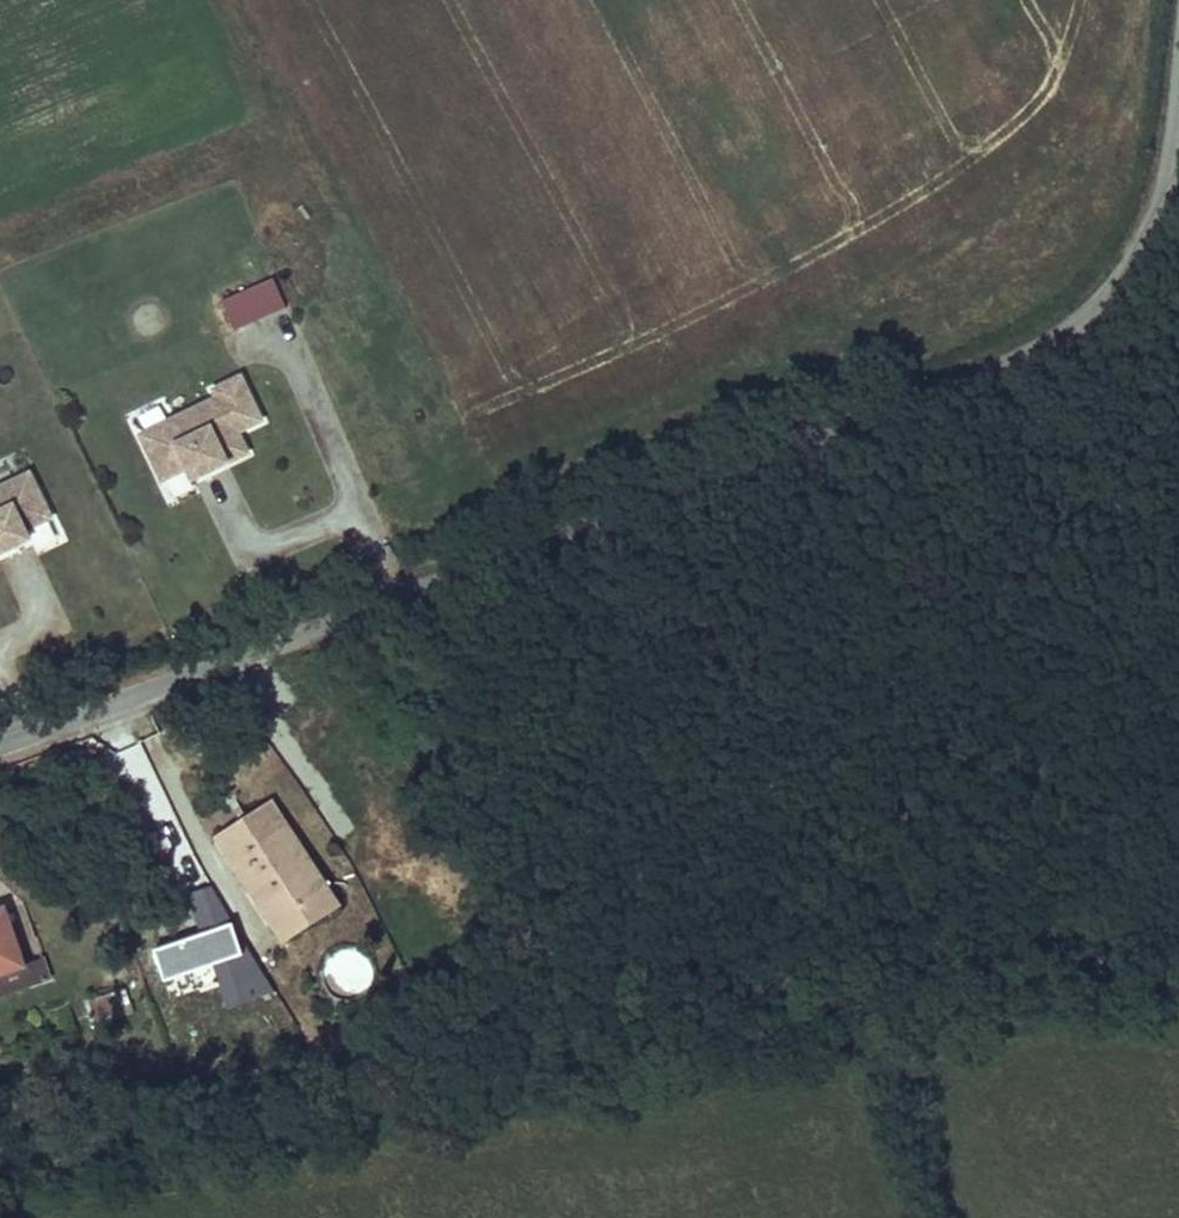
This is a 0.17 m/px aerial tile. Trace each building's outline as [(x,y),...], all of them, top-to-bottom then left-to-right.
[(276,283),(225,305),(236,331),(287,309),(276,283)] [(249,459),(238,436),(262,425),(242,380),(210,394),(214,404),(137,438),(160,491),(187,479),(192,491),(231,474),(228,468),(249,459)] [(0,494),(0,562),(30,548),(24,534),(49,522),(30,480),(0,494)] [(285,948),(339,912),(272,812),(218,848),(285,948)] [(4,916),(0,918),(0,982),(23,974),(4,916)] [(30,984),(49,976),(42,960),(23,968),(30,984)]
